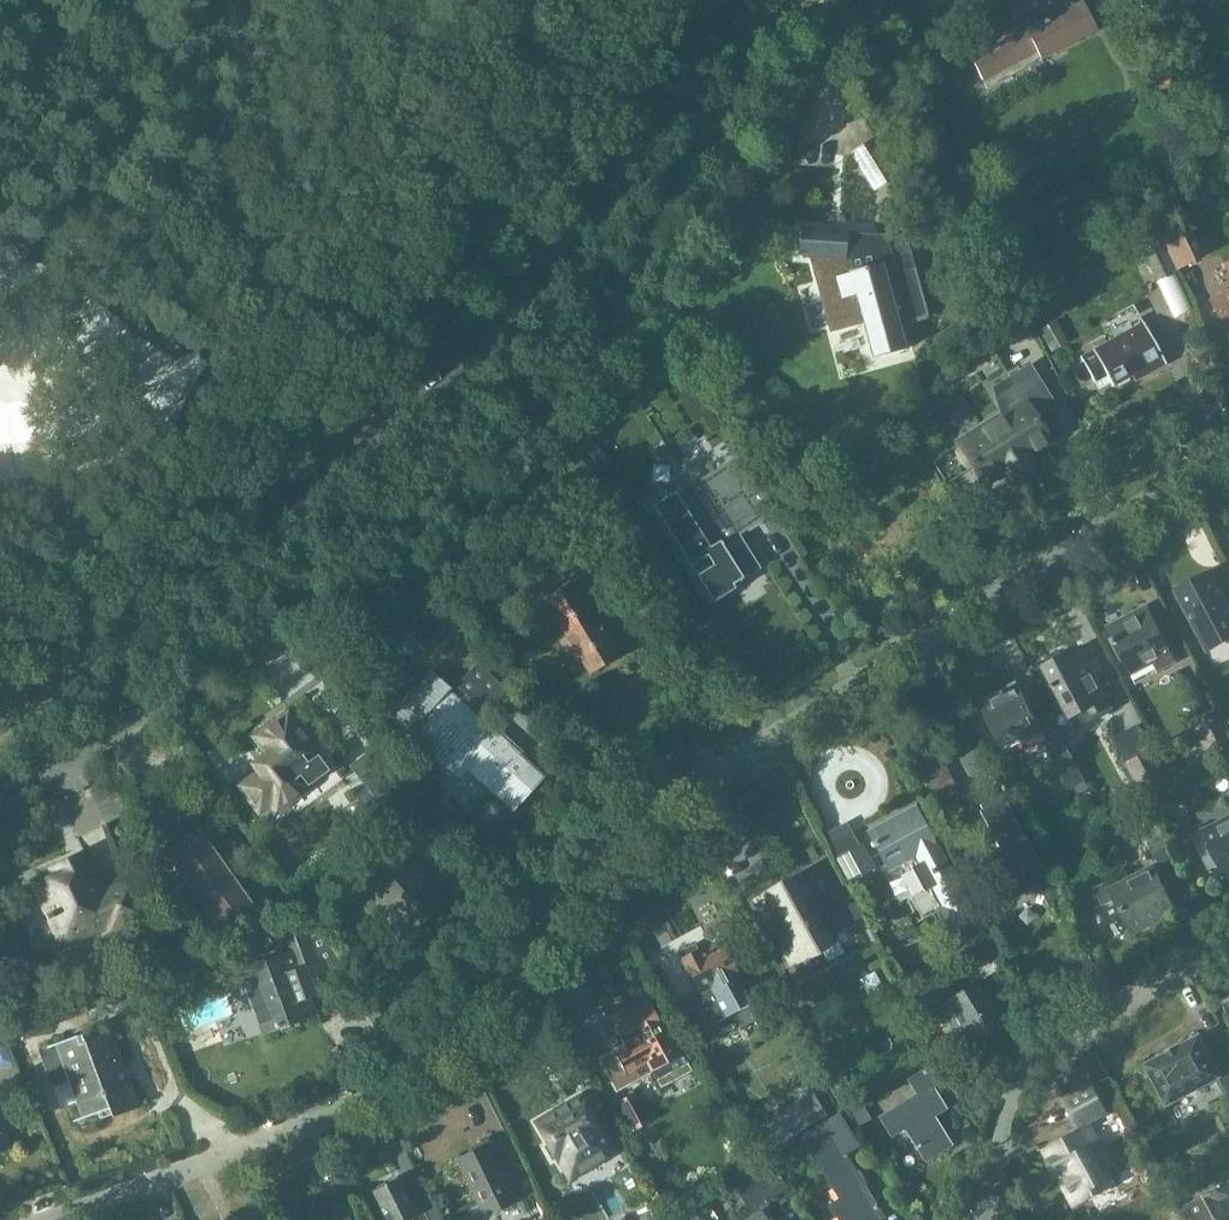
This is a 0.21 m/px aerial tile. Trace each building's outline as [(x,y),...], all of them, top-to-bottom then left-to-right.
[(968,53),(982,80),(1010,67),(1012,71),(1027,62),(1025,58),(1037,53),(1041,61),(1098,31),(1083,3),(1039,26),(1034,17),(968,53)] [(896,166),(873,129),(849,145),(872,181),(896,166)] [(1205,255),(1191,226),(1161,240),(1175,270),(1205,255)] [(847,233),(848,230),(801,227),(799,255),(807,256),(830,333),(862,324),(872,359),(907,349),(900,325),(929,317),(915,266),(896,271),(886,236),(847,233)] [(1144,255),(1156,282),(1175,275),(1163,246),(1144,255)] [(1209,299),(1227,332),(1228,331),(1228,288),(1209,299)] [(1039,330),(1051,352),(1068,343),(1056,321),(1039,330)] [(1167,364),(1143,322),(1081,357),(1099,390),(1111,383),(1113,387),(1144,370),(1149,374),(1167,364)] [(1025,403),(958,445),(960,448),(958,453),(965,465),(970,465),(983,485),(1007,470),(1011,476),(1031,463),(1027,457),(1034,453),(1030,447),(1047,436),(1036,418),(1056,407),(1030,366),(1010,379),(1025,403)] [(716,601),(736,589),(734,586),(762,568),(740,534),(748,529),(749,530),(778,512),(741,453),(676,495),(656,507),(666,523),(692,563),(716,601)] [(364,516),(371,526),(380,518),(373,509),(364,516)] [(570,545),(587,575),(606,564),(589,534),(570,545)] [(1177,592),(1208,652),(1228,641),(1228,607),(1211,574),(1208,575),(1178,590),(1177,592)] [(570,663),(580,657),(590,674),(617,657),(607,640),(613,637),(599,615),(595,618),(573,582),(543,600),(564,637),(557,642),(570,663)] [(1108,628),(1114,638),(1110,640),(1113,646),(1117,644),(1132,672),(1146,665),(1152,676),(1176,663),(1149,611),(1139,617),(1137,613),(1108,628)] [(415,637),(428,655),(463,630),(450,612),(415,637)] [(1045,668),(1072,719),(1089,711),(1092,717),(1112,706),(1081,648),(1045,668)] [(477,665),(458,686),(486,712),(505,691),(477,665)] [(458,779),(467,769),(513,811),(543,778),(506,744),(509,741),(493,726),(490,729),(449,692),(452,689),(431,671),(389,717),(410,735),(413,731),(424,741),(420,745),(458,779)] [(982,703),(1006,750),(1021,742),(1026,751),(1045,741),(1016,685),(982,703)] [(1217,711),(1192,724),(1209,759),(1228,748),(1228,729),(1219,710),(1217,711)] [(257,738),(270,755),(256,765),(262,773),(243,788),(260,811),(271,803),(277,810),(308,788),(329,771),(318,756),(288,715),(257,738)] [(1063,737),(1046,746),(1061,774),(1069,790),(1086,781),(1078,765),(1063,737)] [(1125,764),(1144,798),(1171,784),(1152,749),(1125,764)] [(1223,757),(1218,772),(1228,775),(1228,759),(1223,757)] [(365,809),(374,820),(406,794),(397,783),(388,771),(356,797),(365,809)] [(1086,781),(1075,787),(1079,794),(1089,788),(1086,781)] [(983,856),(999,887),(1001,886),(1008,903),(1046,883),(1039,869),(1000,795),(980,805),(1002,846),(983,856)] [(387,841),(394,851),(415,833),(395,809),(374,826),(387,842),(387,841)] [(869,834),(890,872),(914,859),(934,895),(928,897),(935,909),(934,910),(956,950),(984,935),(916,809),(869,834)] [(1126,815),(1113,823),(1119,834),(1133,826),(1126,815)] [(1192,834),(1193,837),(1182,842),(1188,854),(1199,849),(1208,867),(1213,869),(1220,865),(1226,876),(1228,875),(1228,815),(1192,834)] [(1139,829),(1152,852),(1166,879),(1183,871),(1168,843),(1155,820),(1139,829)] [(206,940),(223,928),(228,934),(255,914),(199,836),(172,856),(186,875),(181,878),(181,877),(179,878),(205,942),(206,942),(206,940)] [(821,844),(812,849),(816,857),(826,852),(821,844)] [(834,859),(847,883),(874,868),(861,845),(834,859)] [(112,931),(145,916),(130,883),(104,896),(85,856),(52,871),(54,875),(43,881),(40,884),(39,891),(62,943),(86,932),(87,934),(109,924),(112,931)] [(412,861),(371,895),(393,921),(397,917),(410,932),(446,902),(412,861)] [(1114,901),(1116,900),(1134,935),(1177,913),(1152,865),(1111,887),(1108,881),(1093,889),(1103,907),(1114,901)] [(852,895),(819,913),(798,874),(751,901),(789,967),(835,941),(832,935),(864,916),(852,895)] [(324,937),(313,942),(306,923),(270,937),(277,955),(259,962),(260,964),(239,971),(263,1035),(315,1015),(307,993),(315,990),(320,997),(351,975),(324,937)] [(683,960),(700,991),(679,1003),(697,1035),(752,1004),(746,993),(757,988),(742,959),(731,964),(720,942),(698,954),(697,952),(683,960)] [(1002,959),(995,944),(980,952),(987,966),(1002,959)] [(76,982),(120,963),(113,947),(69,967),(76,982)] [(1084,951),(1063,962),(1079,994),(1101,982),(1084,951)] [(148,954),(134,958),(140,975),(153,970),(148,954)] [(982,1038),(1009,1021),(983,980),(942,1006),(956,1029),(959,1027),(966,1039),(965,1040),(970,1048),(983,1040),(982,1038)] [(615,1053),(598,1063),(617,1096),(654,1076),(662,1091),(694,1074),(687,1061),(669,1028),(664,1031),(647,1000),(626,1012),(622,1004),(607,1012),(626,1047),(615,1053)] [(81,1035),(57,1044),(85,1119),(110,1110),(113,1116),(137,1107),(109,1031),(83,1040),(81,1035)] [(1216,1070),(1200,1039),(1181,1049),(1181,1048),(1167,1056),(1149,1066),(1169,1104),(1220,1077),(1228,1095),(1228,1063),(1216,1070)] [(0,1046),(0,1067),(4,1068),(13,1064),(4,1044),(0,1046)] [(1095,1087),(1109,1080),(1095,1054),(1082,1062),(1095,1087)] [(915,1094),(880,1116),(892,1137),(906,1128),(926,1161),(951,1146),(934,1118),(948,1110),(934,1088),(938,1086),(926,1068),(906,1080),(915,1094)] [(1113,1164),(1090,1125),(1089,1123),(1107,1114),(1091,1086),(1065,1100),(1083,1132),(1047,1151),(1071,1194),(1080,1189),(1086,1200),(1116,1184),(1107,1167),(1113,1164)] [(615,1104),(632,1134),(652,1122),(635,1093),(615,1104)] [(827,1117),(813,1094),(756,1129),(769,1152),(827,1117)] [(556,1112),(538,1123),(551,1147),(548,1149),(553,1159),(557,1157),(560,1161),(570,1179),(579,1174),(614,1153),(612,1149),(610,1145),(603,1134),(601,1136),(589,1115),(582,1103),(580,1100),(579,1099),(556,1112)] [(852,1113),(860,1127),(871,1120),(863,1106),(852,1113)] [(830,1204),(840,1219),(877,1219),(882,1217),(844,1156),(859,1146),(839,1112),(799,1138),(838,1199),(830,1204)] [(10,1151),(0,1127),(0,1155),(10,1151)] [(458,1160),(486,1219),(521,1201),(506,1168),(500,1171),(487,1146),(458,1160)] [(732,1185),(746,1209),(738,1213),(743,1219),(779,1219),(767,1200),(788,1189),(770,1160),(731,1185),(732,1185)] [(373,1193),(386,1219),(427,1219),(423,1212),(420,1214),(414,1201),(410,1203),(399,1181),(373,1193)] [(663,1188),(650,1195),(658,1210),(672,1202),(663,1188)] [(1184,1207),(1191,1219),(1216,1219),(1203,1196),(1184,1207)] [(700,1215),(696,1208),(676,1219),(703,1219),(700,1215)] [(700,1215),(703,1219),(718,1219),(711,1208),(700,1215)] [(636,1219),(656,1219),(651,1211),(636,1219)]
